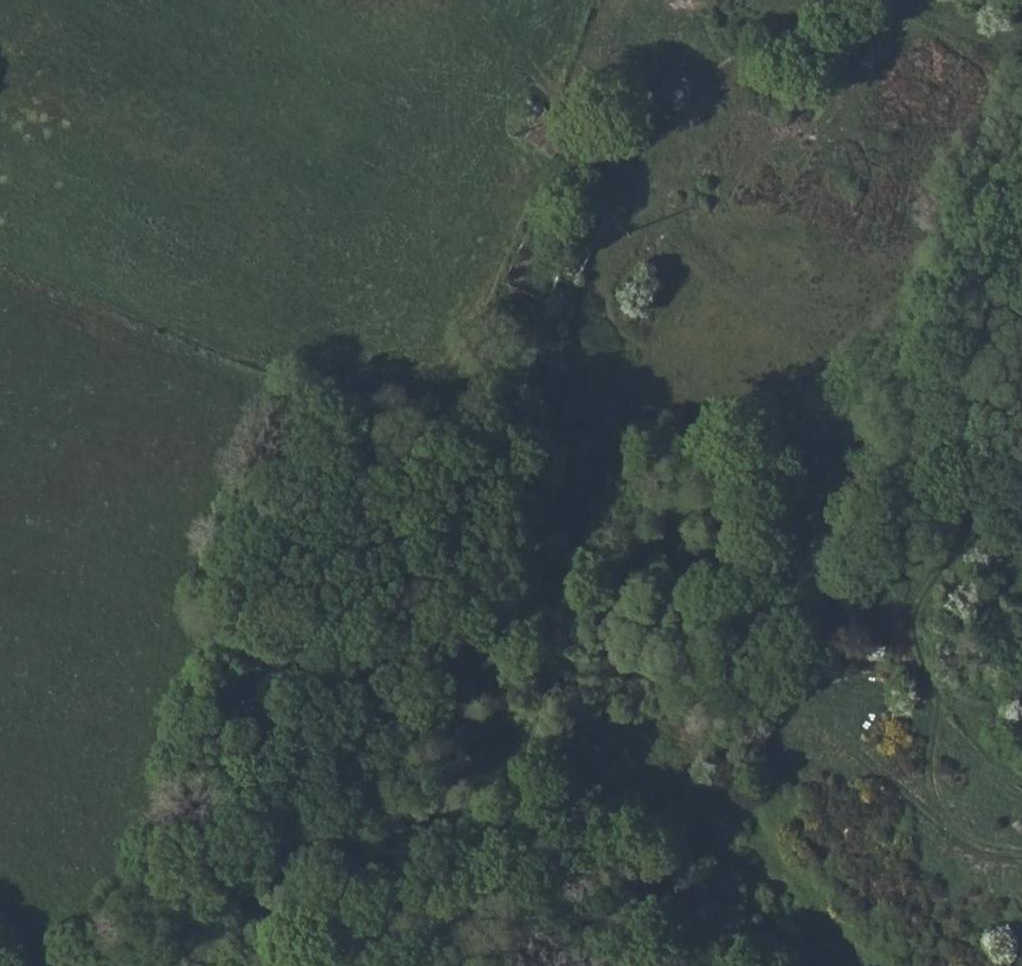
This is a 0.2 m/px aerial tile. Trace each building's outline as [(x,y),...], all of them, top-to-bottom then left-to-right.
[(585,12),(593,0),(566,0),(585,12)]
